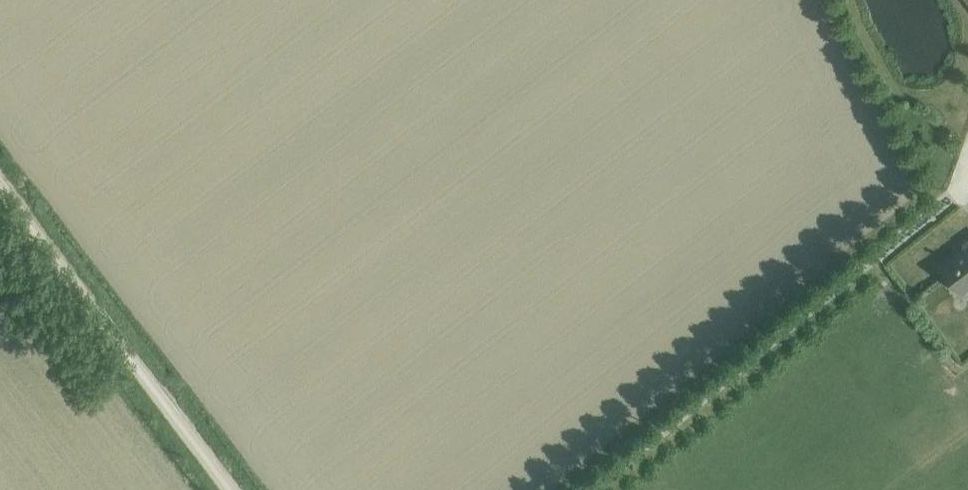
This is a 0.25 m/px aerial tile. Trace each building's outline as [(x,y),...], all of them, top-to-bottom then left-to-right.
[(963,244),(966,248),(956,256),(955,255),(939,266),(952,283),(955,281),(962,290),(967,285),(967,241),(963,244)]
